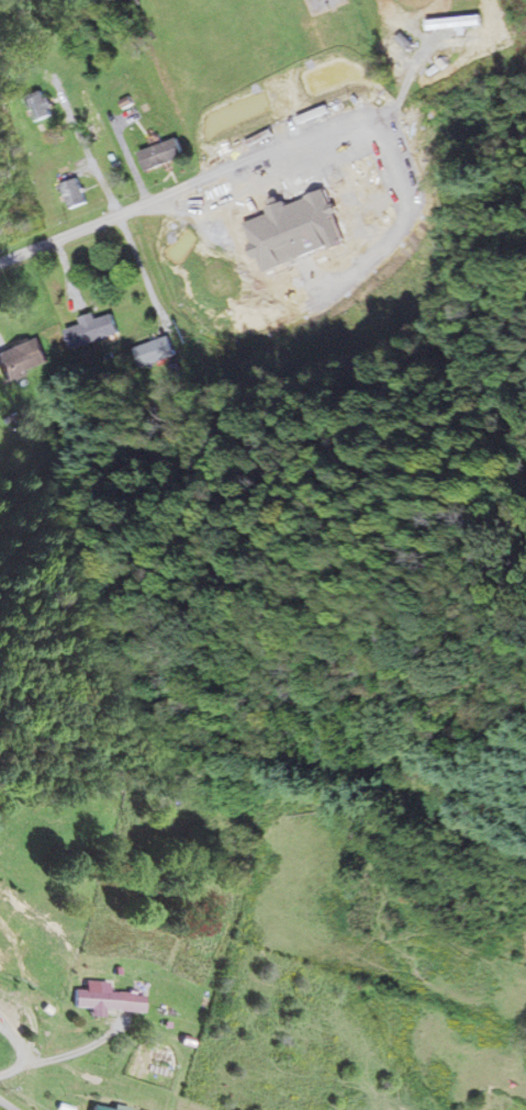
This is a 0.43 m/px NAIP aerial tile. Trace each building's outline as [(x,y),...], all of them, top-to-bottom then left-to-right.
[(484,26),(484,15),(428,19),(429,30),(484,26)] [(59,114),(48,89),(27,99),(38,123),(59,114)] [(189,156),(181,138),(143,153),(151,172),(189,156)] [(220,272),(248,300),(328,221),(350,242),(368,225),(346,203),(360,188),(343,170),(318,195),(307,185),(220,272)] [(90,204),(81,179),(65,184),(73,209),(90,204)] [(70,329),(76,349),(122,334),(115,314),(100,319),(98,313),(83,317),(85,324),(70,329)] [(42,336),(0,352),(0,363),(7,380),(52,363),(42,336)] [(176,357),(171,337),(132,348),(137,368),(176,357)] [(108,992),(108,983),(99,982),(99,990),(77,989),(76,1007),(92,1008),(92,1015),(106,1016),(106,1010),(146,1011),(146,993),(108,992)]
